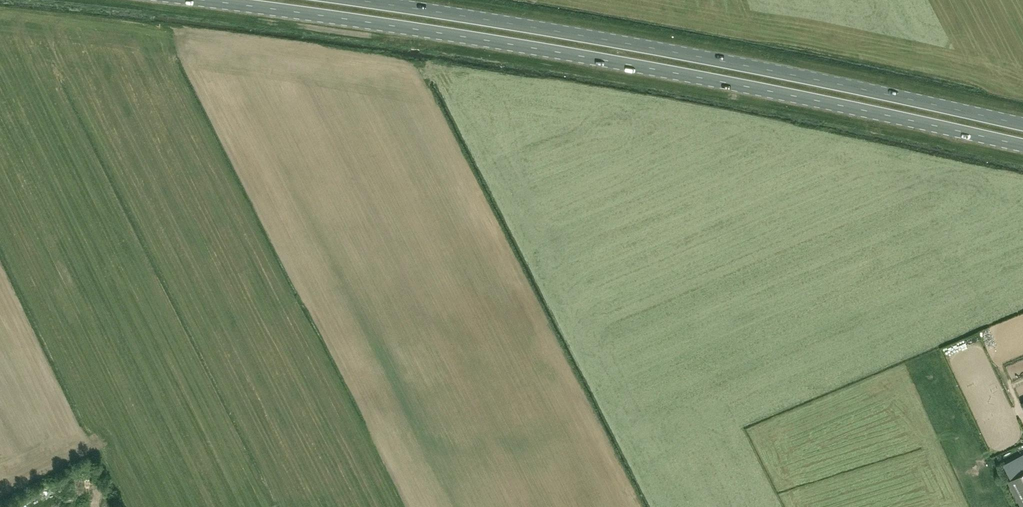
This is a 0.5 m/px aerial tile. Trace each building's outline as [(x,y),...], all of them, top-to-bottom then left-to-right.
[(1022,472),(1022,457),(1005,467),(1011,479),(1022,472)] [(1011,479),(1008,480),(1022,506),(1022,472),(1011,479)]
